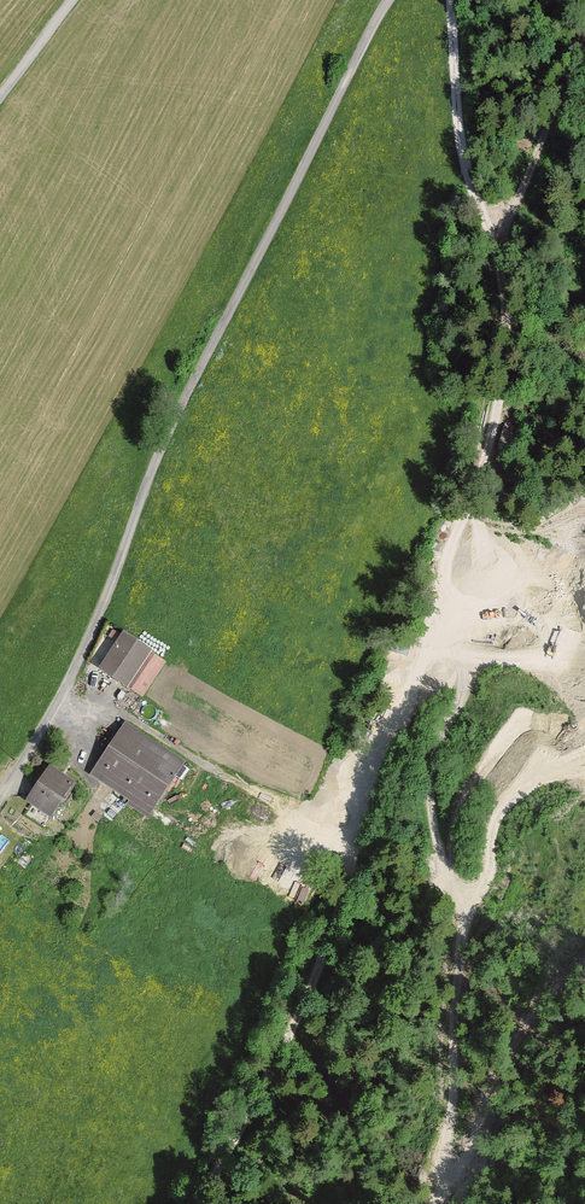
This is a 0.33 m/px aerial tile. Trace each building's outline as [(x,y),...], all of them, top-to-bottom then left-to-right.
[(126,636),(102,671),(142,698),(166,663),(126,636)] [(186,764),(127,724),(92,777),(125,800),(122,805),(148,822),(186,764)] [(76,783),(52,767),(28,803),(52,819),(76,783)]
